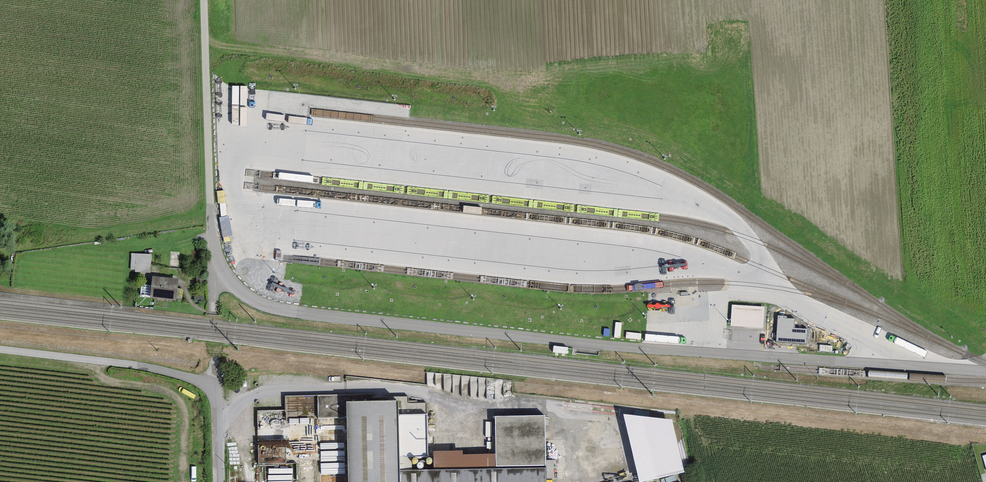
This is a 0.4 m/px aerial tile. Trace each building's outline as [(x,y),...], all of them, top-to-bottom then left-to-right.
[(135,272),(150,273),(151,254),(132,253),(130,269),(135,270),(135,272)] [(179,279),(153,276),(150,298),(176,301),(176,298),(177,289),(179,279)] [(733,304),(731,323),(763,326),(764,307),(733,304)] [(776,342),(775,329),(763,330),(764,343),(776,342)] [(287,409),(258,410),(260,458),(269,458),(269,463),(289,462),(288,435),(312,434),(311,420),(347,419),(346,394),(287,396),(287,409)] [(348,401),(350,481),(400,481),(400,471),(430,470),(428,413),(400,414),(400,400),(348,401)] [(626,419),(641,481),(686,470),(671,409),(626,419)] [(545,416),(495,416),(496,454),(496,466),(546,465),(545,416)] [(463,450),(434,451),(435,470),(496,469),(496,466),(496,454),(463,455),(463,450)] [(546,468),(496,469),(435,470),(430,470),(400,471),(400,481),(546,481),(546,468)]
